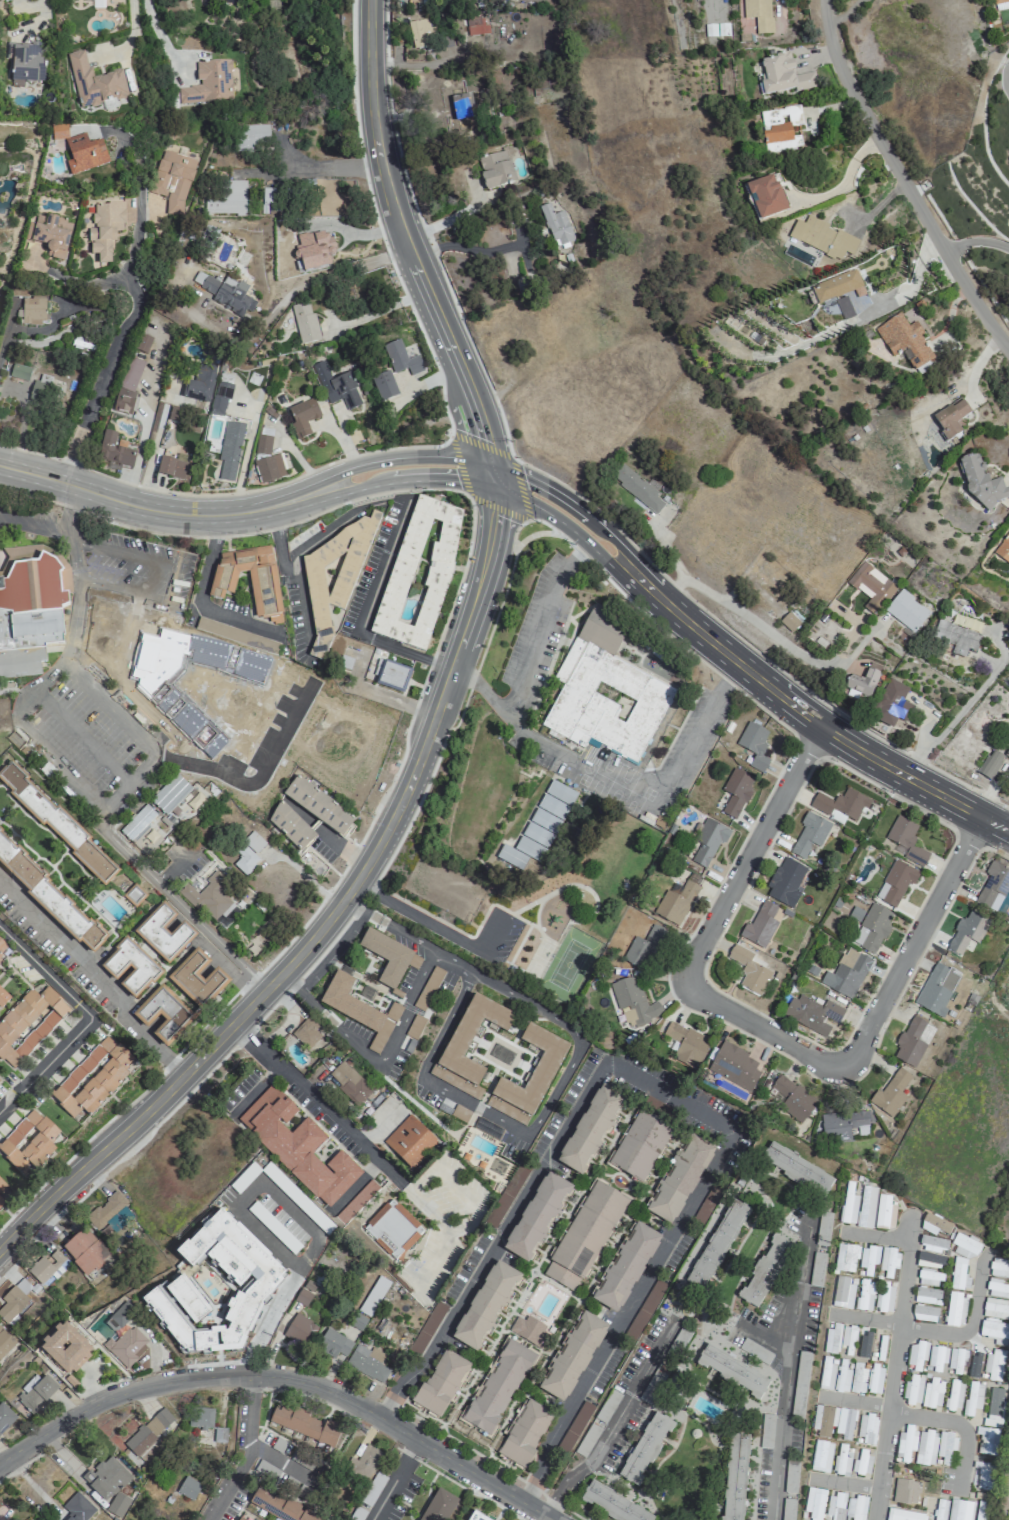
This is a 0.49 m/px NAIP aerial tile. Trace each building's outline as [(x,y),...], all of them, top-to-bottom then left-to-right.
[(744,20),(755,19),(756,34),(771,34),(770,0),(743,0),(744,20)] [(994,13),(1008,9),(1008,0),(991,0),(994,13)] [(482,26),(481,14),(466,15),(467,36),(488,35),(488,26),(482,26)] [(413,52),(437,46),(433,27),(429,28),(427,19),(407,23),(413,52)] [(725,36),(724,25),(705,25),(706,43),(717,43),(717,37),(725,36)] [(11,82),(43,83),(45,44),(6,43),(6,59),(12,59),(11,82)] [(67,53),(78,108),(128,98),(122,71),(90,77),(84,49),(67,53)] [(818,88),(815,72),(794,76),(790,54),(761,59),(764,82),(760,83),(763,95),(799,89),(799,92),(818,88)] [(232,101),(230,60),(196,62),(197,86),(177,87),(178,104),(232,101)] [(481,113),(477,90),(459,94),(464,116),(481,113)] [(802,126),(799,107),(759,113),(766,154),(802,149),(799,136),(792,137),(791,127),(802,126)] [(70,176),(108,164),(101,140),(88,144),(85,133),(69,138),(65,123),(50,128),(54,141),(64,139),(71,160),(65,162),(70,176)] [(269,126),(235,125),(234,153),(252,153),(252,146),(268,146),(269,126)] [(517,180),(508,149),(476,158),(486,190),(517,180)] [(163,212),(180,216),(197,161),(161,150),(149,192),(167,198),(163,212)] [(789,211),(775,175),(745,187),(750,201),(751,200),(759,222),(789,211)] [(246,182),(216,181),(216,191),(206,191),(205,214),(245,215),(246,182)] [(123,203),(93,203),(93,229),(89,229),(89,254),(97,254),(98,264),(111,264),(110,241),(116,241),(116,232),(124,232),(123,203)] [(553,214),(549,203),(540,206),(554,247),(574,240),(563,210),(553,214)] [(46,257),(64,261),(72,220),(33,214),(28,243),(48,246),(46,257)] [(859,241),(806,218),(803,224),(795,221),(787,239),(840,262),(844,253),(852,257),(859,241)] [(810,287),(817,305),(854,291),(856,298),(865,295),(855,269),(810,287)] [(256,303),(243,296),(248,287),(226,276),(222,284),(198,271),(191,283),(214,295),(212,301),(242,317),(245,310),(251,313),(256,303)] [(44,299),(22,299),(21,326),(43,326),(44,299)] [(320,340),(309,301),(289,307),(300,345),(320,340)] [(874,329),(891,357),(906,348),(913,360),(908,363),(913,371),(933,359),(920,336),(922,334),(915,322),(907,327),(900,314),(874,329)] [(133,349),(146,354),(152,338),(139,333),(133,349)] [(410,376),(424,370),(417,354),(407,358),(399,338),(382,346),(393,374),(407,368),(410,376)] [(129,414),(144,361),(127,357),(112,410),(129,414)] [(349,373),(332,380),(324,360),(311,365),(327,405),(342,399),(347,410),(361,405),(349,373)] [(31,368),(12,363),(9,376),(28,381),(31,368)] [(182,397),(207,404),(216,369),(196,364),(192,380),(187,378),(182,397)] [(398,394),(389,369),(370,376),(380,401),(398,394)] [(51,377),(37,373),(30,400),(44,404),(51,377)] [(226,417),(231,384),(215,382),(210,415),(226,417)] [(296,440),(311,435),(306,423),(320,417),(313,398),(287,408),(293,423),(290,424),(296,440)] [(962,419),(970,413),(960,398),(931,417),(948,441),(962,432),(958,426),(964,421),(962,419)] [(243,424),(225,421),(219,461),(222,461),(219,481),(234,483),(243,424)] [(116,433),(103,430),(97,459),(131,468),(135,451),(125,448),(126,442),(115,439),(116,433)] [(272,437),(257,435),(254,454),(269,456),(272,437)] [(253,461),(259,485),(287,477),(281,453),(253,461)] [(976,510),(1008,500),(1002,477),(987,481),(978,454),(960,459),(976,510)] [(156,474),(183,480),(187,463),(160,457),(156,474)] [(646,484),(623,465),(611,480),(656,515),(665,504),(654,496),(660,487),(650,479),(646,484)] [(467,511),(414,495),(371,635),(425,651),(467,511)] [(343,611),(380,514),(371,510),(369,518),(366,518),(302,557),(313,642),(311,649),(312,657),(320,660),(324,658),(331,638),(327,605),(343,611)] [(1008,566),(1008,532),(993,554),(1008,566)] [(40,676),(39,662),(45,662),(44,643),(63,641),(60,606),(67,606),(66,588),(71,588),(69,567),(61,568),(39,551),(38,552),(27,553),(27,547),(6,549),(8,572),(2,580),(0,580),(0,679),(40,676)] [(208,597),(222,600),(224,593),(233,595),(237,574),(248,572),(254,618),(255,618),(281,624),(272,547),(218,553),(208,597)] [(875,616),(896,584),(861,562),(846,584),(869,598),(862,608),(875,616)] [(929,612),(900,589),(884,611),(913,633),(929,612)] [(639,762),(674,686),(613,657),(625,630),(604,621),(609,611),(591,603),(555,680),(562,683),(541,727),(584,747),(587,739),(639,762)] [(779,622),(791,633),(800,623),(788,612),(779,622)] [(981,634),(937,621),(932,639),(953,645),(950,655),(964,659),(967,649),(976,652),(981,634)] [(411,670),(379,659),(371,683),(403,693),(411,670)] [(869,698),(882,666),(869,662),(863,679),(849,673),(843,688),(849,690),(847,696),(857,700),(859,694),(869,698)] [(909,687),(887,678),(871,719),(892,727),(896,718),(906,722),(913,706),(903,702),(909,687)] [(7,699),(0,700),(0,720),(8,720),(7,699)] [(736,745),(754,754),(748,767),(762,773),(769,759),(762,756),(767,744),(763,742),(768,731),(747,721),(736,745)] [(965,758),(943,744),(934,760),(956,773),(965,758)] [(978,774),(990,781),(1003,755),(990,749),(978,774)] [(117,872),(58,804),(53,809),(13,762),(0,774),(0,781),(39,827),(45,822),(101,886),(117,872)] [(755,778),(732,768),(722,790),(730,794),(721,813),(737,820),(755,778)] [(192,790),(177,774),(149,800),(164,816),(192,790)] [(282,795),(342,837),(355,818),(295,776),(282,795)] [(495,859),(521,872),(528,858),(540,864),(575,792),(550,780),(515,851),(502,845),(495,859)] [(809,808),(843,824),(845,817),(855,822),(859,812),(864,814),(871,800),(843,787),(836,802),(816,793),(809,808)] [(316,835),(280,802),(265,819),(301,852),(316,835)] [(156,814),(145,804),(119,832),(130,842),(156,814)] [(831,824),(806,811),(800,824),(803,826),(789,853),(804,860),(812,844),(820,847),(831,824)] [(885,840),(897,844),(893,854),(924,867),(930,853),(910,845),(919,825),(895,815),(885,840)] [(706,869),(718,841),(724,844),(731,830),(705,818),(694,842),(699,844),(691,862),(706,869)] [(88,957),(105,941),(0,828),(0,864),(88,957)] [(254,856),(266,844),(253,832),(234,852),(240,858),(233,865),(245,876),(259,860),(254,856)] [(807,869),(784,856),(764,894),(792,909),(800,893),(795,890),(807,869)] [(913,885),(919,872),(893,859),(875,899),(896,908),(908,883),(913,885)] [(992,860),(974,903),(997,913),(1008,884),(1008,868),(992,860)] [(186,883),(177,892),(198,913),(202,909),(215,922),(233,905),(220,892),(229,884),(217,871),(195,892),(186,883)] [(678,896),(665,890),(654,915),(679,927),(699,886),(686,880),(678,896)] [(745,923),(738,936),(764,950),(777,922),(771,919),(777,907),(763,900),(750,925),(745,923)] [(182,922),(169,935),(163,929),(176,915),(161,901),(133,932),(168,965),(196,935),(182,922)] [(893,912),(869,903),(852,945),(876,954),(888,925),(887,924),(893,912)] [(969,939),(977,943),(987,919),(965,909),(946,950),(960,957),(969,939)] [(667,931),(652,924),(644,941),(634,936),(622,960),(647,972),(667,931)] [(387,961),(377,982),(394,991),(406,965),(417,970),(423,956),(366,930),(357,947),(387,961)] [(99,966),(114,981),(130,965),(135,970),(119,986),(134,1001),(162,973),(127,938),(99,966)] [(759,997),(772,973),(749,961),(753,954),(734,944),(727,957),(746,968),(737,985),(759,997)] [(833,974),(825,971),(819,985),(852,1000),(871,959),(845,947),(833,974)] [(210,961),(195,948),(167,978),(203,1011),(230,981),(215,968),(203,981),(197,976),(210,961)] [(914,1004),(942,1018),(947,1009),(943,1008),(960,975),(934,963),(914,1004)] [(319,1004),(375,1031),(367,1049),(379,1055),(402,1007),(391,1002),(385,1015),(346,996),(354,979),(335,970),(319,1004)] [(610,984),(618,1011),(622,1010),(627,1027),(662,1016),(658,1001),(646,1005),(637,975),(610,984)] [(166,1048),(196,1018),(161,985),(134,1012),(140,1018),(138,1020),(146,1027),(157,1016),(163,1022),(152,1034),(166,1048)] [(70,1011),(47,986),(37,995),(31,990),(0,1020),(0,1059),(10,1069),(70,1011)] [(0,987),(0,1007),(10,998),(0,987)] [(479,1099),(484,1089),(477,1086),(485,1069),(463,1059),(480,1021),(507,1033),(515,1014),(470,993),(432,1078),(479,1099)] [(845,1009),(825,1000),(822,1006),(795,993),(784,1016),(808,1028),(815,1014),(838,1025),(845,1009)] [(314,1030),(318,1026),(308,1016),(291,1034),(308,1050),(321,1036),(314,1030)] [(934,1028),(910,1017),(892,1057),(915,1068),(934,1028)] [(669,1020),(662,1035),(679,1043),(672,1059),(696,1070),(710,1040),(669,1020)] [(566,1043),(527,1025),(519,1041),(542,1052),(524,1090),(497,1078),(484,1106),(528,1126),(566,1043)] [(49,1098),(80,1125),(135,1061),(104,1034),(49,1098)] [(761,1065),(746,1058),(748,1053),(722,1041),(707,1071),(749,1091),(761,1065)] [(371,1091),(343,1060),(327,1075),(356,1105),(371,1091)] [(891,1118),(906,1096),(901,1092),(911,1076),(898,1067),(881,1093),(876,1090),(868,1102),(891,1118)] [(800,1124),(817,1102),(779,1073),(769,1087),(790,1103),(784,1111),(800,1124)] [(624,1096),(596,1083),(558,1163),(585,1176),(624,1096)] [(362,1172),(339,1150),(323,1167),(310,1154),(326,1137),(306,1118),(290,1134),(282,1127),(298,1110),(270,1084),(236,1121),(328,1208),(362,1172)] [(450,1115),(465,1123),(471,1113),(456,1105),(450,1115)] [(33,1108),(0,1143),(0,1154),(19,1171),(27,1162),(35,1170),(55,1149),(49,1144),(59,1133),(33,1108)] [(608,1164),(643,1183),(673,1127),(638,1109),(608,1164)] [(820,1116),(823,1142),(850,1139),(849,1129),(857,1128),(858,1136),(869,1135),(866,1110),(820,1116)] [(437,1141),(409,1114),(381,1144),(409,1171),(437,1141)] [(646,1211),(673,1226),(715,1147),(688,1133),(646,1211)] [(834,1179),(770,1141),(759,1160),(823,1198),(834,1179)] [(495,1229),(529,1169),(519,1163),(484,1224),(495,1229)] [(503,1250),(530,1264),(572,1185),(544,1171),(503,1250)] [(379,1188),(370,1180),(335,1217),(344,1225),(379,1188)] [(542,1275),(576,1293),(627,1198),(593,1180),(542,1275)] [(852,1196),(853,1183),(843,1182),(841,1223),(856,1224),(857,1196),(852,1196)] [(857,1227),(872,1229),(876,1187),(861,1186),(857,1227)] [(96,1231),(127,1204),(116,1191),(85,1218),(96,1231)] [(893,1229),(896,1205),(889,1204),(890,1196),(878,1194),(874,1227),(893,1229)] [(362,1228),(396,1261),(424,1231),(390,1198),(362,1228)] [(747,1207),(731,1199),(718,1226),(716,1225),(712,1233),(701,1227),(673,1285),(679,1288),(682,1281),(706,1292),(747,1207)] [(937,1230),(948,1235),(952,1225),(926,1213),(919,1228),(934,1235),(937,1230)] [(591,1299),(618,1314),(660,1235),(634,1221),(602,1280),(591,1299)] [(191,1269),(217,1240),(201,1226),(175,1254),(191,1269)] [(60,1247),(86,1276),(108,1256),(82,1227),(60,1247)] [(759,1309),(791,1243),(772,1233),(745,1288),(741,1286),(735,1297),(759,1309)] [(950,1252),(968,1259),(970,1254),(976,1257),(982,1243),(956,1233),(950,1252)] [(945,1253),(948,1241),(920,1235),(917,1247),(945,1253)] [(858,1246),(838,1244),(834,1270),(854,1273),(858,1246)] [(863,1276),(871,1277),(872,1265),(878,1265),(879,1248),(861,1246),(859,1268),(864,1268),(863,1276)] [(884,1278),(892,1279),(892,1269),(897,1269),(898,1249),(881,1248),(879,1271),(884,1271),(884,1278)] [(46,1259),(42,1255),(27,1272),(41,1285),(50,1275),(55,1280),(70,1263),(55,1249),(46,1259)] [(916,1265),(944,1269),(945,1256),(917,1253),(916,1265)] [(964,1276),(966,1258),(953,1258),(951,1289),(969,1290),(970,1276),(964,1276)] [(1008,1277),(1008,1265),(1007,1265),(1007,1260),(991,1258),(989,1275),(1008,1277)] [(451,1338),(477,1352),(492,1324),(493,1325),(521,1274),(494,1260),(451,1338)] [(941,1274),(919,1270),(917,1284),(939,1287),(941,1274)] [(164,1289),(194,1325),(210,1311),(181,1275),(164,1289)] [(358,1309),(369,1316),(390,1283),(379,1276),(358,1309)] [(849,1285),(849,1278),(835,1276),(832,1307),(852,1309),(854,1285),(849,1285)] [(23,1295),(31,1286),(21,1277),(1,1299),(4,1303),(0,1307),(0,1318),(8,1325),(30,1301),(23,1295)] [(1000,1285),(1001,1279),(988,1278),(986,1295),(1008,1297),(1008,1286),(1000,1285)] [(624,1332),(635,1339),(667,1286),(656,1279),(624,1332)] [(857,1310),(872,1311),(873,1281),(858,1281),(857,1310)] [(877,1295),(877,1312),(892,1313),(893,1285),(881,1284),(880,1296),(877,1295)] [(313,1292),(302,1286),(294,1301),(305,1307),(313,1292)] [(187,1352),(208,1351),(209,1352),(240,1351),(245,1340),(245,1335),(250,1330),(262,1304),(237,1293),(227,1302),(228,1309),(223,1319),(228,1325),(225,1331),(223,1328),(193,1329),(187,1322),(183,1320),(164,1300),(164,1291),(155,1287),(144,1298),(144,1310),(153,1314),(160,1322),(166,1324),(166,1329),(187,1352)] [(941,1290),(915,1288),(914,1303),(940,1305),(941,1290)] [(968,1296),(949,1293),(944,1324),(963,1327),(968,1296)] [(1006,1306),(1007,1300),(984,1298),(982,1317),(1008,1319),(1008,1306),(1006,1306)] [(447,1305),(435,1299),(408,1351),(420,1357),(447,1305)] [(104,1323),(115,1334),(135,1312),(124,1302),(104,1323)] [(936,1322),(937,1308),(913,1306),(912,1320),(936,1322)] [(538,1389),(565,1404),(607,1324),(580,1310),(538,1389)] [(317,1325),(295,1313),(283,1336),(306,1348),(317,1325)] [(516,1317),(509,1334),(541,1347),(549,1326),(526,1317),(525,1320),(516,1317)] [(981,1321),(979,1336),(994,1338),(994,1344),(1008,1346),(1008,1336),(1008,1325),(981,1321)] [(93,1351),(64,1322),(38,1347),(67,1377),(78,1367),(77,1366),(93,1351)] [(832,1330),(827,1329),(823,1353),(837,1355),(842,1325),(833,1323),(832,1330)] [(149,1343),(131,1326),(114,1344),(109,1339),(102,1346),(125,1368),(149,1343)] [(0,1327),(0,1360),(16,1342),(0,1327)] [(337,1353),(345,1357),(353,1342),(327,1328),(316,1348),(334,1358),(337,1353)] [(868,1359),(871,1333),(862,1332),(859,1357),(868,1359)] [(490,1436),(535,1352),(506,1337),(462,1421),(490,1436)] [(921,1360),(926,1361),(928,1344),(909,1342),(907,1368),(920,1370),(921,1360)] [(380,1365),(385,1354),(370,1347),(369,1350),(355,1344),(345,1366),(383,1383),(389,1370),(380,1365)] [(761,1397),(770,1377),(703,1346),(694,1366),(761,1397)] [(928,1368),(941,1370),(941,1364),(946,1364),(948,1348),(930,1346),(928,1368)] [(469,1363),(442,1348),(413,1403),(440,1418),(469,1363)] [(999,1382),(1005,1351),(989,1348),(983,1379),(999,1382)] [(963,1373),(965,1350),(950,1349),(948,1372),(963,1373)] [(968,1377),(978,1378),(981,1356),(971,1354),(968,1377)] [(850,1370),(846,1370),(846,1360),(838,1360),(836,1392),(849,1392),(850,1370)] [(850,1392),(863,1394),(867,1367),(854,1365),(850,1392)] [(881,1394),(883,1369),(871,1368),(869,1393),(881,1394)] [(32,1415),(58,1387),(45,1375),(40,1380),(34,1375),(27,1383),(30,1386),(16,1400),(32,1415)] [(903,1403),(919,1405),(924,1377),(908,1375),(903,1403)] [(922,1406),(939,1409),(944,1380),(926,1378),(922,1406)] [(963,1381),(948,1380),(945,1409),(961,1411),(963,1381)] [(981,1409),(983,1383),(967,1382),(964,1416),(972,1417),(973,1409),(981,1409)] [(1005,1390),(991,1388),(985,1426),(999,1428),(1005,1390)] [(495,1453),(523,1469),(554,1415),(527,1399),(495,1453)] [(16,1417),(0,1402),(0,1435),(16,1417)] [(268,1422),(332,1448),(341,1426),(323,1419),(322,1421),(276,1403),(268,1422)] [(831,1438),(832,1433),(842,1434),(841,1440),(851,1441),(855,1410),(815,1406),(811,1436),(831,1438)] [(156,1437),(173,1418),(161,1407),(144,1426),(156,1437)] [(212,1429),(213,1409),(189,1407),(188,1427),(212,1429)] [(620,1478),(640,1487),(670,1420),(650,1411),(620,1478)] [(857,1442),(874,1444),(877,1415),(860,1414),(857,1442)] [(123,1444),(136,1458),(156,1439),(143,1425),(123,1444)] [(916,1426),(905,1425),(904,1433),(898,1432),(895,1462),(908,1464),(909,1451),(914,1452),(916,1426)] [(995,1456),(999,1430),(979,1427),(975,1454),(995,1456)] [(214,1443),(226,1443),(226,1428),(214,1428),(214,1443)] [(919,1430),(914,1464),(932,1466),(937,1433),(919,1430)] [(941,1465),(949,1466),(950,1450),(954,1451),(956,1433),(939,1431),(937,1457),(942,1457),(941,1465)] [(748,1434),(728,1432),(722,1517),(718,1517),(718,1519),(742,1519),(748,1434)] [(832,1442),(813,1441),(810,1471),(830,1472),(832,1442)] [(349,1458),(342,1473),(366,1484),(381,1452),(365,1444),(357,1461),(349,1458)] [(846,1445),(837,1444),(834,1473),(849,1474),(851,1458),(845,1457),(846,1445)] [(1007,1446),(998,1505),(1008,1507),(1008,1446),(1007,1446)] [(871,1451),(859,1449),(858,1461),(853,1460),(851,1473),(868,1475),(871,1451)] [(116,1518),(131,1503),(118,1491),(132,1477),(109,1454),(91,1472),(88,1470),(80,1477),(109,1505),(106,1508),(116,1518)] [(993,1463),(975,1463),(973,1490),(992,1491),(993,1463)] [(201,1484),(184,1476),(177,1493),(193,1501),(201,1484)] [(918,1481),(894,1479),(892,1503),(917,1504),(918,1481)] [(616,1519),(652,1519),(655,1514),(588,1482),(578,1502),(616,1519)] [(276,1519),(323,1519),(299,1508),(300,1507),(257,1485),(247,1505),(276,1519)] [(431,1486),(415,1519),(442,1519),(453,1496),(431,1486)] [(810,1513),(809,1519),(821,1519),(825,1490),(806,1488),(804,1512),(810,1513)] [(76,1491),(61,1507),(69,1515),(64,1519),(86,1519),(96,1510),(76,1491)] [(846,1496),(829,1493),(824,1519),(842,1519),(846,1496)] [(866,1498),(846,1497),(845,1518),(851,1518),(851,1519),(865,1519),(866,1498)] [(935,1499),(934,1519),(945,1519),(946,1500),(935,1499)] [(974,1502),(950,1500),(948,1519),(972,1519),(974,1502)] [(989,1503),(977,1501),(974,1519),(986,1519),(989,1503)] [(887,1509),(886,1519),(922,1519),(923,1513),(887,1509)] [(472,1511),(467,1519),(487,1519),(472,1511)]
